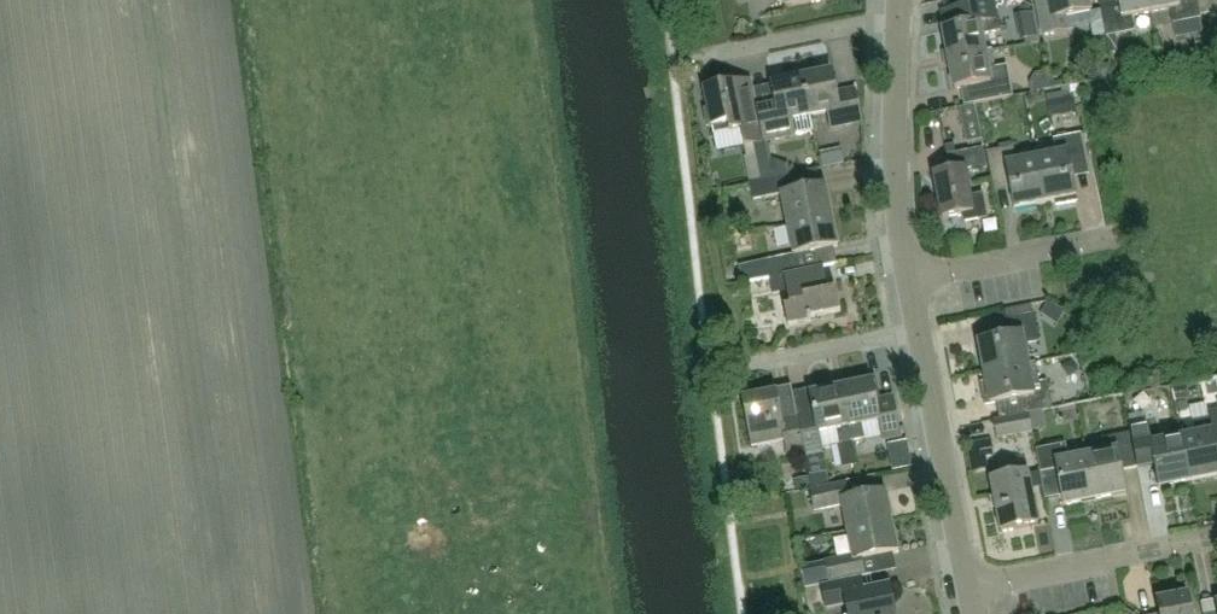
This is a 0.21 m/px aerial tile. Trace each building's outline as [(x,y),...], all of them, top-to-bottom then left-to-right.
[(787,9),(831,0),(785,0),(787,9)] [(1045,36),(1069,31),(1066,17),(1092,12),(1090,0),(1053,0),(1053,2),(1039,5),(1045,36)] [(1148,0),(1119,0),(1119,1),(1100,5),(1107,37),(1116,35),(1134,32),(1132,18),(1151,14),(1148,0)] [(1200,19),(1201,19),(1200,17),(1201,17),(1197,0),(1148,0),(1151,14),(1170,10),(1173,24),(1200,19)] [(1201,17),(1216,13),(1216,0),(1197,0),(1201,17)] [(944,30),(950,60),(986,53),(982,36),(1001,32),(995,2),(964,8),(945,11),(949,29),(944,30)] [(1008,40),(1023,39),(1020,11),(1005,13),(1008,40)] [(1081,41),(1103,32),(1094,13),(1073,22),(1081,41)] [(1119,52),(1116,35),(1107,37),(1110,53),(1119,52)] [(993,51),(986,53),(950,60),(956,90),(973,87),(977,104),(1013,97),(1008,67),(996,69),(993,51)] [(832,73),(803,80),(810,116),(828,113),(831,128),(862,122),(855,90),(837,94),(832,73)] [(715,136),(745,130),(749,146),(755,145),(766,142),(759,110),(758,105),(757,105),(757,107),(742,110),(736,83),(732,84),(731,79),(716,83),(717,87),(705,89),(710,109),(705,110),(708,127),(713,126),(715,136)] [(777,107),(759,110),(766,142),(796,136),(814,132),(810,116),(803,80),(773,86),(777,107)] [(1057,207),(1077,202),(1070,168),(1087,164),(1081,134),(1054,140),(1057,155),(1036,159),(1045,204),(1056,202),(1057,207)] [(750,146),(753,174),(762,173),(759,145),(750,146)] [(1045,204),(1036,159),(1017,163),(1014,148),(986,154),(992,184),(1008,181),(1014,210),(1045,204)] [(933,175),(942,219),(963,215),(965,223),(979,220),(985,211),(982,197),(970,199),(965,170),(979,168),(976,152),(948,157),(951,171),(933,175)] [(751,184),(754,200),(755,202),(782,196),(788,226),(832,217),(825,186),(790,193),(787,177),(774,180),(762,182),(751,184)] [(770,279),(806,271),(803,255),(838,247),(832,217),(788,226),(795,256),(767,262),(770,279)] [(843,247),(846,260),(865,255),(862,242),(843,247)] [(770,279),(767,262),(740,267),(743,285),(770,279)] [(824,268),(806,271),(770,279),(774,295),(787,292),(790,308),(785,309),(788,327),(812,322),(811,318),(841,312),(837,292),(829,294),(824,268)] [(763,302),(767,317),(783,312),(778,298),(763,302)] [(978,343),(984,374),(1029,365),(1025,345),(1040,342),(1034,314),(1004,320),(1007,338),(978,343)] [(1032,385),(1030,373),(1029,365),(984,374),(986,384),(980,385),(984,406),(1018,399),(1022,416),(1028,414),(1052,410),(1047,382),(1032,385)] [(900,437),(892,398),(880,401),(875,377),(853,382),(855,387),(842,390),(853,443),(864,441),(861,426),(880,422),(883,440),(900,437)] [(853,443),(842,390),(811,396),(814,414),(797,417),(809,476),(826,472),(818,434),(836,430),(839,446),(853,443)] [(744,400),(753,447),(786,441),(788,455),(803,452),(796,418),(782,420),(777,393),(744,400)] [(1188,482),(1216,477),(1216,464),(1214,447),(1216,447),(1216,411),(1207,413),(1208,419),(1194,422),(1196,436),(1180,439),(1188,482)] [(1000,420),(993,422),(996,440),(1031,434),(1031,432),(1028,414),(1022,416),(1000,420)] [(1135,462),(1136,462),(1153,458),(1158,488),(1188,482),(1180,439),(1150,445),(1146,425),(1129,428),(1130,434),(1135,462)] [(1085,457),(1093,500),(1125,494),(1121,472),(1137,469),(1136,462),(1135,462),(1130,434),(1099,440),(1102,454),(1085,457)] [(1093,500),(1085,457),(1067,461),(1064,446),(1035,452),(1044,500),(1061,497),(1063,506),(1093,500)] [(1028,473),(990,481),(1000,533),(1038,525),(1028,473)] [(847,532),(892,523),(886,492),(850,500),(846,483),(810,491),(814,507),(841,501),(847,532)] [(892,523),(847,532),(853,562),(826,568),(829,585),(860,578),(865,577),(861,561),(898,553),(892,523)] [(889,587),(863,593),(860,578),(829,585),(821,586),(826,611),(846,607),(848,613),(895,613),(889,587)] [(1187,596),(1157,602),(1159,613),(1191,613),(1187,596)]
